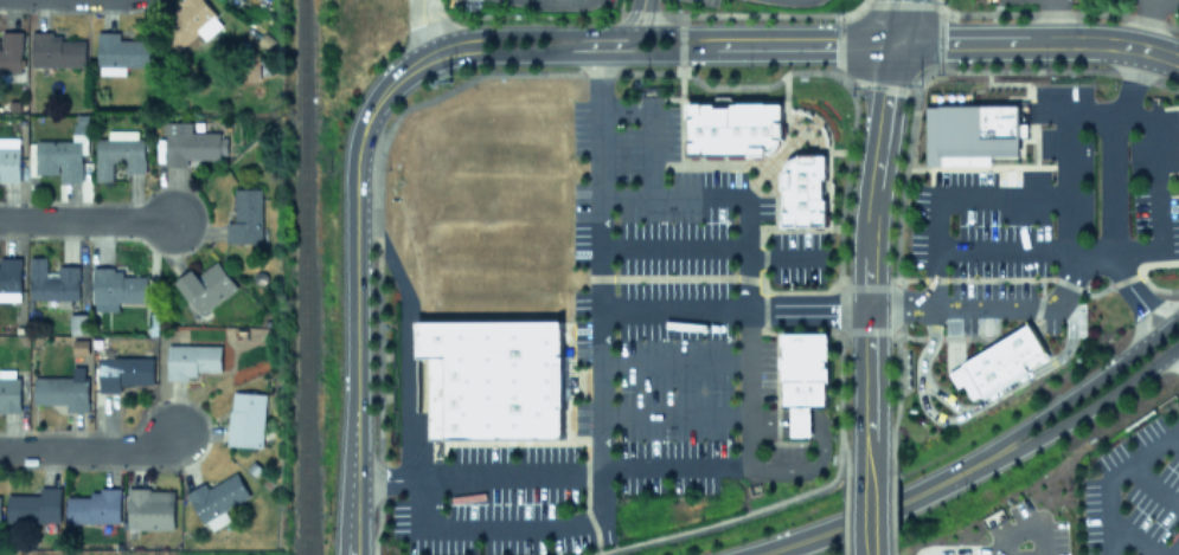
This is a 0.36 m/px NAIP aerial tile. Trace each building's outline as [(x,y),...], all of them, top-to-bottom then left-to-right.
[(223,23),(202,0),(182,0),(163,16),(171,25),(161,33),(177,50),(198,32),(205,40),(223,23)] [(150,67),(151,40),(119,39),(119,31),(97,31),(97,74),(125,75),(125,66),(150,67)] [(31,67),(84,66),(84,40),(61,40),(61,32),(30,32),(31,67)] [(969,103),(969,91),(927,92),(927,163),(992,163),(992,155),(1021,155),(1021,102),(969,103)] [(688,103),(712,102),(712,104),(729,104),(729,102),(784,102),(784,137),(782,137),(782,142),(780,146),(777,149),(774,151),(769,153),(688,153),(688,103)] [(81,182),(81,153),(87,153),(87,114),(73,114),(73,140),(35,140),(35,173),(59,173),(59,182),(81,182)] [(186,158),(226,158),(226,133),(191,132),(191,122),(165,121),(164,166),(186,166),(186,158)] [(94,181),(112,181),(112,162),(124,162),(123,172),(144,172),(144,138),(136,138),(136,130),(107,130),(106,138),(95,138),(94,181)] [(19,138),(0,137),(0,181),(19,182),(19,138)] [(782,224),(781,169),(782,164),(786,161),(789,157),(794,155),(799,154),(799,153),(826,153),(826,179),(821,179),(821,198),(826,198),(826,224),(782,224)] [(261,242),(260,188),(234,188),(234,221),(226,221),(226,243),(261,242)] [(28,299),(78,300),(78,266),(58,265),(57,273),(46,272),(46,257),(29,256),(28,299)] [(20,300),(20,257),(0,257),(0,301),(20,300)] [(175,281),(199,315),(237,288),(217,260),(196,275),(192,269),(175,281)] [(146,275),(122,276),(122,268),(92,268),(93,302),(146,302),(146,275)] [(69,334),(89,333),(88,314),(69,314),(69,334)] [(563,318),(414,320),(415,354),(428,353),(430,435),(563,434),(563,318)] [(1027,322),(947,372),(957,387),(963,383),(975,398),(1051,353),(1027,322)] [(778,333),(780,406),(789,406),(789,422),(789,434),(810,434),(810,422),(810,406),(828,406),(827,331),(778,333)] [(220,345),(167,344),(166,378),(196,379),(196,371),(220,372),(220,345)] [(119,384),(152,384),(152,356),(99,357),(99,392),(119,392),(119,384)] [(33,376),(33,404),(65,403),(65,412),(87,412),(86,366),(71,366),(72,376),(33,376)] [(18,368),(0,368),(0,411),(19,411),(18,368)] [(264,393),(229,392),(228,446),(262,447),(264,393)] [(206,487),(204,483),(185,492),(201,524),(207,521),(211,529),(229,520),(224,509),(248,496),(236,473),(206,487)] [(60,523),(60,487),(40,486),(39,494),(6,494),(6,522),(60,523)] [(66,497),(66,523),(120,523),(120,489),(90,489),(90,497),(66,497)] [(173,529),(173,489),(127,489),(127,529),(173,529)]
